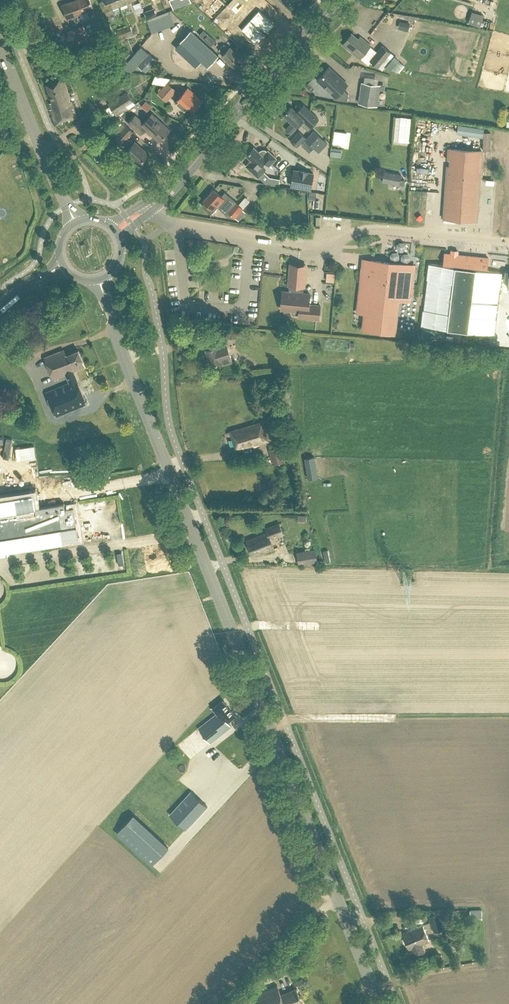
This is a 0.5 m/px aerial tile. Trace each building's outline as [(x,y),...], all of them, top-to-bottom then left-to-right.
[(104,12),(120,5),(118,0),(103,0),(99,1),(104,12)] [(206,11),(213,18),(225,5),(220,0),(216,0),(206,11)] [(270,15),(275,10),(264,0),(259,5),(270,15)] [(133,3),(137,13),(144,10),(140,1),(133,3)] [(145,11),(147,17),(156,14),(154,7),(145,11)] [(259,9),(250,19),(265,33),(275,23),(259,9)] [(152,33),(175,24),(170,12),(147,21),(152,33)] [(482,19),(470,15),(468,22),(480,26),(482,19)] [(250,19),(241,29),(256,43),(265,33),(250,19)] [(403,21),(401,28),(408,30),(410,23),(403,21)] [(123,28),(127,37),(133,35),(133,32),(130,25),(123,28)] [(119,37),(120,40),(127,37),(123,28),(116,30),(119,37)] [(191,29),(180,41),(207,67),(219,54),(191,29)] [(203,39),(211,45),(215,40),(208,33),(208,34),(203,29),(199,34),(203,39)] [(379,66),(383,70),(395,55),(382,44),(376,51),(370,46),(371,45),(360,36),(358,38),(351,33),(342,44),(360,59),(361,57),(368,63),(370,61),(378,67),(379,66)] [(33,40),(27,42),(27,43),(31,53),(37,50),(33,40)] [(221,55),(234,68),(243,58),(230,46),(228,47),(224,43),(218,49),(222,54),(221,55)] [(149,52),(138,64),(146,71),(157,59),(149,52)] [(344,94),(339,93),(343,88),(347,84),(329,66),(317,79),(335,96),(334,97),(335,98),(347,100),(348,93),(344,92),(344,94)] [(50,102),(52,108),(50,109),(55,125),(56,125),(63,122),(62,120),(68,118),(69,120),(78,118),(72,100),(70,101),(69,98),(70,98),(63,77),(46,83),(52,101),(50,102)] [(359,102),(377,104),(379,85),(362,82),(359,102)] [(167,83),(158,94),(167,102),(177,92),(167,83)] [(181,107),(185,103),(194,110),(203,100),(188,87),(175,102),(181,107)] [(108,103),(117,116),(135,104),(126,91),(108,103)] [(285,128),(290,133),(300,122),(308,130),(315,124),(314,123),(319,118),(303,104),(297,111),(291,106),(283,114),(292,122),(285,128)] [(152,112),(144,122),(135,114),(128,122),(141,133),(145,129),(159,141),(170,129),(152,112)] [(397,115),(395,139),(410,141),(413,117),(397,115)] [(115,136),(122,143),(123,142),(129,147),(126,151),(139,163),(148,153),(135,141),(133,143),(128,137),(133,131),(126,124),(116,135),(115,136)] [(306,139),(319,152),(327,142),(314,130),(306,139)] [(291,140),(297,146),(306,137),(299,131),(291,140)] [(444,213),(477,216),(478,192),(482,146),(449,143),(448,155),(451,155),(450,161),(448,160),(445,192),(444,213)] [(246,154),(251,160),(248,163),(248,167),(257,175),(264,167),(261,165),(265,161),(269,165),(276,157),(268,150),(267,151),(265,149),(263,149),(260,150),(259,152),(253,146),(246,154)] [(332,148),(331,155),(341,156),(342,149),(332,148)] [(291,185),(311,188),(314,173),(308,172),(308,171),(299,169),(299,170),(294,169),(291,185)] [(399,184),(404,185),(405,180),(400,178),(401,174),(384,170),(382,181),(399,184)] [(280,178),(270,177),(266,183),(279,185),(280,178)] [(229,211),(239,220),(245,212),(242,209),(243,208),(229,196),(226,200),(214,189),(203,200),(205,201),(201,205),(211,214),(218,206),(226,214),(229,211)] [(423,309),(421,325),(447,328),(450,329),(453,329),(468,331),(494,334),(496,318),(495,318),(499,287),(500,288),(502,272),(487,270),(488,257),(458,254),(458,250),(451,249),(451,253),(445,252),(443,263),(444,263),(444,264),(429,263),(427,278),(428,279),(424,309),(423,309)] [(416,269),(362,262),(355,317),(363,318),(361,333),(396,337),(399,304),(412,306),(416,269)] [(282,294),(281,311),(299,313),(298,320),(319,322),(320,308),(309,307),(310,297),(304,296),(307,268),(291,266),(288,294),(282,294)] [(327,280),(335,281),(336,272),(327,272),(327,280)] [(181,334),(182,344),(198,342),(197,332),(181,334)] [(475,333),(474,342),(489,344),(490,335),(475,333)] [(208,362),(209,362),(210,364),(221,361),(222,364),(232,361),(227,343),(218,346),(217,344),(205,348),(208,357),(206,358),(208,362)] [(79,349),(66,354),(64,349),(44,357),(54,379),(66,374),(69,382),(46,392),(56,416),(87,403),(74,371),(86,366),(79,349)] [(230,431),(236,448),(267,439),(262,422),(230,431)] [(268,448),(273,464),(285,460),(281,445),(268,448)] [(315,456),(304,458),(308,478),(318,476),(315,456)] [(35,506),(21,508),(21,510),(22,513),(0,517),(0,549),(63,540),(58,508),(36,511),(35,508),(35,506)] [(246,540),(253,556),(274,547),(269,536),(282,531),(279,522),(265,527),(267,531),(246,540)] [(295,550),(298,563),(316,560),(314,547),(295,550)] [(216,710),(197,726),(211,742),(232,725),(227,719),(235,713),(223,699),(213,707),(216,710)] [(182,782),(160,805),(186,829),(208,805),(182,782)] [(447,920),(445,915),(440,917),(438,912),(428,916),(434,931),(444,927),(442,922),(447,920)] [(402,932),(409,948),(412,947),(415,954),(425,951),(422,943),(429,940),(422,924),(402,932)] [(301,1003),(302,1002),(295,986),(280,993),(276,983),(251,993),(256,1003),(301,1003)]
